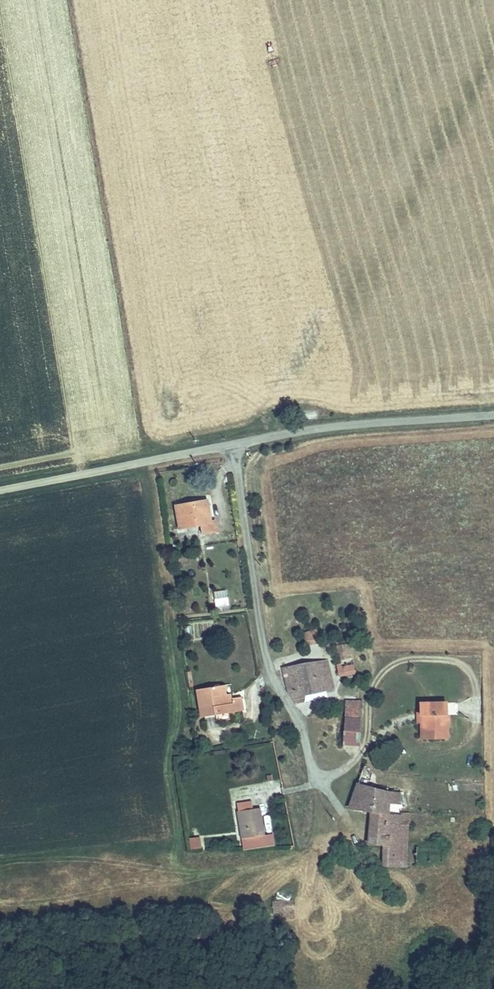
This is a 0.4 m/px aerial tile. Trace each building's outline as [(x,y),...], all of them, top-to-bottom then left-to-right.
[(207,501),(176,506),(180,529),(201,525),(202,534),(217,532),(215,523),(211,523),(207,501)] [(216,608),(229,607),(227,591),(215,592),(216,608)] [(318,629),(304,629),(304,640),(318,640),(318,629)] [(351,643),(340,644),(341,659),(352,658),(351,643)] [(334,688),(327,661),(283,669),(289,692),(295,703),(303,701),(303,695),(334,688)] [(337,663),(337,677),(355,676),(355,663),(337,663)] [(224,685),(197,690),(202,717),(243,711),(241,697),(232,699),(233,703),(227,704),(226,695),(224,685)] [(361,718),(362,702),(346,701),(345,716),(361,718)] [(446,702),(421,703),(421,713),(422,722),(422,738),(447,738),(446,702)] [(359,745),(361,718),(345,716),(343,744),(359,745)] [(386,793),(358,785),(350,809),(370,812),(384,814),(385,805),(398,806),(399,794),(386,793)] [(252,802),(237,804),(242,839),(264,835),(259,808),(253,809),(252,802)] [(384,814),(370,812),(369,844),(384,844),(383,865),(408,867),(410,822),(418,822),(419,815),(407,815),(407,818),(384,814)] [(190,838),(192,850),(202,848),(200,836),(190,838)] [(293,911),(292,897),(273,898),(274,912),(293,911)]
